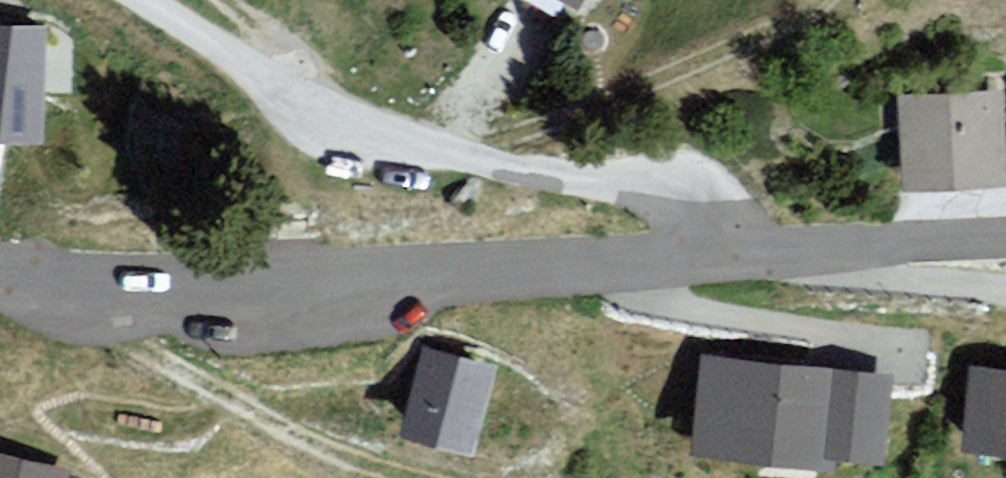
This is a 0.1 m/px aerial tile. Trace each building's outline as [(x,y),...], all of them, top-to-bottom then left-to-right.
[(40,119),(47,11),(0,7),(0,116),(40,119)] [(998,89),(896,98),(904,187),(1005,178),(998,89)] [(503,360),(417,338),(392,435),(479,456),(503,360)] [(883,464),(893,377),(702,354),(690,454),(837,471),(839,458),(883,464)] [(1005,456),(1005,369),(967,366),(959,452),(1005,456)] [(0,456),(0,477),(67,477),(68,470),(0,456)]
